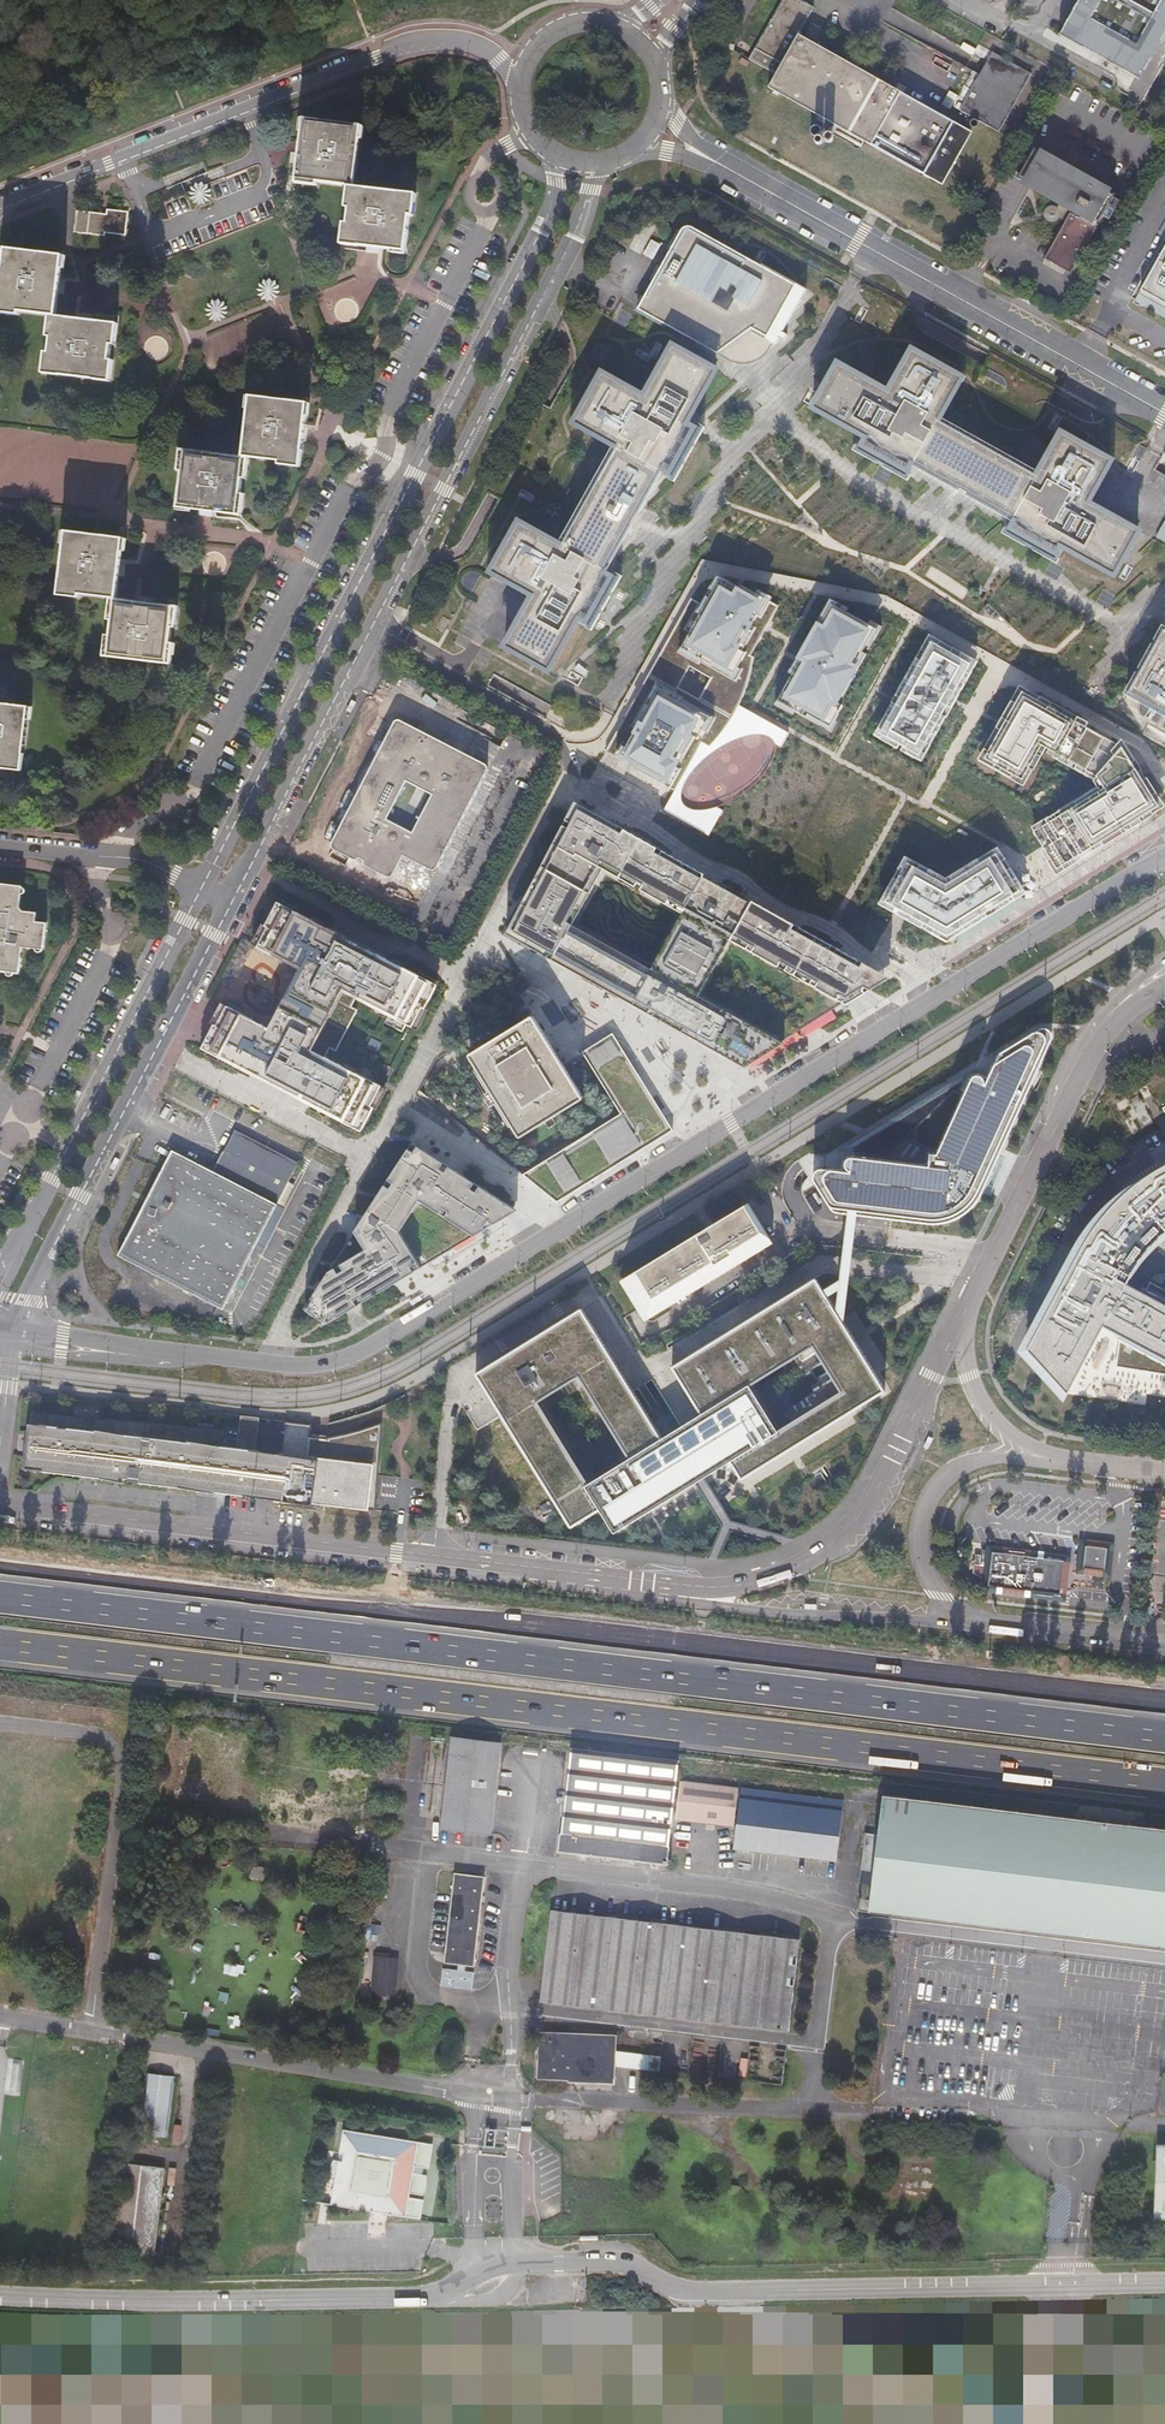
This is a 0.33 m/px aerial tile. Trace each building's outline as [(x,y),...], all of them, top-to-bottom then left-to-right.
[(829,137),(836,124),(938,182),(968,129),(799,32),(815,5),(805,0),(783,0),(757,45),(785,60),(769,87),(829,121),(825,128),(821,135),(827,139),(829,137)] [(1150,83),(1164,57),(1164,0),(1077,0),(1061,29),(1138,76),(1150,83)] [(742,29),(757,39),(764,26),(749,17),(742,29)] [(997,129),(1028,74),(991,53),(960,108),(997,129)] [(942,105),(951,109),(957,94),(948,90),(942,105)] [(359,188),(365,189),(372,130),(316,123),(313,146),(308,185),(331,187),(331,184),(359,188)] [(1068,219),(1047,259),(1074,274),(1119,191),(1036,146),(1019,177),(1060,199),(1057,203),(1056,202),(1055,202),(1054,202),(1053,202),(1051,201),(1051,202),(1050,202),(1049,202),(1046,204),(1045,205),(1044,206),(1044,207),(1043,209),(1043,211),(1043,212),(1043,213),(1044,214),(1045,217),(1046,217),(1046,218),(1048,219),(1049,219),(1050,220),(1054,220),(1055,219),(1056,219),(1058,218),(1059,217),(1060,216),(1060,215),(1061,215),(1068,219)] [(206,205),(212,188),(195,182),(190,200),(206,205)] [(425,196),(365,189),(359,188),(356,211),(358,211),(356,227),(354,227),(352,245),(371,248),(415,253),(419,219),(422,219),(425,196)] [(103,216),(71,213),(70,231),(101,233),(101,230),(121,232),(123,214),(103,213),(103,216)] [(643,311),(688,336),(690,333),(692,333),(694,334),(696,334),(698,335),(699,336),(701,336),(703,337),(705,338),(707,339),(708,340),(709,340),(711,341),(712,343),(714,344),(717,346),(719,347),(720,349),(722,351),(723,352),(724,353),(726,354),(728,355),(731,357),(733,357),(736,358),(738,359),(741,359),(744,359),(747,359),(749,359),(751,358),(753,358),(754,357),(755,357),(757,356),(759,355),(761,353),(763,352),(764,350),(765,349),(767,348),(768,345),(769,344),(771,341),(772,339),(772,336),(773,335),(773,333),(773,331),(773,330),(774,328),(774,326),(775,324),(775,323),(776,321),(777,319),(778,318),(779,316),(779,315),(780,314),(781,312),(782,311),(785,308),(786,307),(787,306),(788,305),(790,304),(791,303),(794,299),(798,288),(771,273),(772,270),(697,229),(696,228),(695,228),(694,228),(693,228),(692,228),(691,229),(690,229),(689,229),(688,230),(687,231),(686,232),(686,233),(643,311)] [(644,254),(653,258),(660,244),(652,240),(644,254)] [(1141,286),(1164,300),(1164,243),(1141,286)] [(53,319),(62,320),(64,289),(67,259),(9,254),(4,318),(22,320),(22,316),(53,319)] [(1141,286),(1131,304),(1164,322),(1164,300),(1141,286)] [(87,322),(62,320),(53,319),(51,342),(54,342),(53,355),(49,354),(47,378),(115,384),(117,361),(114,361),(116,346),(119,346),(121,325),(87,322)] [(840,359),(813,408),(845,427),(859,436),(860,436),(853,449),(911,483),(920,467),(950,480),(952,480),(953,480),(955,480),(957,480),(959,480),(961,481),(963,481),(964,482),(966,483),(967,483),(969,484),(971,486),(972,487),(973,488),(975,490),(976,492),(977,493),(978,494),(978,496),(1010,518),(1002,533),(1062,566),(1070,550),(1122,578),(1148,530),(1095,503),(1119,461),(1060,429),(1038,470),(947,419),(971,377),(914,345),(889,388),(840,359)] [(513,650),(557,674),(585,623),(598,630),(626,580),(612,573),(632,538),(632,536),(632,534),(632,533),(632,531),(632,529),(633,527),(633,525),(634,523),(635,522),(635,521),(636,519),(637,517),(639,516),(640,514),(641,513),(643,511),(645,511),(646,510),(647,509),(667,474),(680,481),(707,431),(694,424),(722,373),(677,348),(650,399),(608,377),(581,427),(622,449),(568,548),(526,526),(499,575),(541,598),(513,650)] [(255,402),(250,462),(255,462),(288,465),(288,469),(306,471),(311,433),(313,408),(255,402)] [(253,483),(255,462),(250,462),(190,456),(188,477),(191,478),(188,513),(241,518),(250,519),(251,499),(249,498),(250,483),(253,483)] [(1157,538),(1164,542),(1164,522),(1157,538)] [(109,595),(118,596),(121,569),(124,537),(65,531),(58,594),(79,597),(80,591),(109,595)] [(651,675),(606,752),(674,790),(702,741),(710,745),(720,734),(731,719),(738,705),(744,698),(753,677),(757,657),(751,654),(767,628),(780,605),(721,573),(704,605),(693,599),(670,639),(651,675)] [(134,598),(118,596),(109,595),(105,618),(110,618),(108,636),(104,636),(102,655),(169,662),(171,644),(167,643),(169,624),(174,625),(176,603),(134,598)] [(889,633),(832,602),(800,661),(777,702),(835,733),(889,633)] [(1164,624),(1129,688),(1164,708),(1164,624)] [(983,664),(929,634),(893,699),(872,737),(926,767),(961,704),(983,664)] [(1063,875),(1123,839),(1164,814),(1164,800),(1129,742),(1023,686),(1002,723),(980,761),(1030,790),(1049,756),(1096,782),(1100,789),(1034,828),(1063,875)] [(790,735),(738,705),(731,719),(720,734),(710,745),(702,741),(674,790),(663,810),(709,836),(722,809),(717,807),(711,809),(704,810),(695,810),(688,809),(683,804),(681,794),(684,782),(693,770),(704,760),(715,749),(730,741),(742,736),(754,733),(763,734),(770,736),(774,740),(776,745),(783,748),(790,735)] [(4,764),(3,770),(24,772),(32,711),(0,707),(0,763),(4,764)] [(439,875),(491,764),(394,720),(334,851),(394,879),(400,867),(406,870),(410,862),(439,875)] [(633,778),(625,792),(632,795),(639,782),(633,778)] [(503,936),(748,1071),(787,1047),(809,1033),(849,1009),(893,981),(755,902),(753,905),(708,880),(709,877),(574,799),(503,936)] [(953,882),(906,857),(881,904),(953,945),(1031,895),(1003,852),(953,882)] [(23,890),(0,887),(0,975),(21,977),(24,950),(44,952),(47,928),(37,927),(38,917),(24,916),(21,910),(23,890)] [(437,983),(278,901),(255,944),(305,969),(274,1028),(225,1002),(202,1046),(361,1128),(383,1087),(324,1056),(329,1047),(335,1050),(357,1009),(351,1006),(355,997),(414,1028),(437,983)] [(568,1072),(537,1022),(473,1061),(524,1144),(588,1106),(568,1072)] [(813,1177),(814,1182),(829,1205),(835,1211),(856,1214),(865,1215),(890,1219),(899,1220),(939,1224),(958,1219),(968,1214),(977,1203),(982,1195),(985,1189),(1005,1146),(1055,1038),(1053,1032),(1050,1028),(1046,1027),(1039,1029),(1006,1050),(1002,1053),(999,1057),(990,1087),(989,1086),(989,1083),(988,1080),(986,1078),(983,1077),(980,1077),(978,1078),(976,1080),(975,1082),(942,1156),(933,1155),(932,1168),(858,1159),(852,1158),(847,1160),(846,1165),(847,1169),(851,1172),(855,1173),(855,1174),(827,1169),(823,1169),(818,1170),(814,1173),(813,1177)] [(665,1133),(675,1128),(613,1029),(586,1047),(593,1058),(625,1111),(542,1163),(522,1171),(558,1200),(665,1133)] [(367,1049),(378,1053),(382,1043),(371,1039),(367,1049)] [(942,1156),(975,1082),(969,1081),(963,1083),(856,1150),(853,1155),(858,1159),(932,1168),(933,1155),(942,1156)] [(117,1257),(229,1315),(302,1162),(234,1129),(220,1158),(179,1137),(117,1257)] [(327,1285),(309,1315),(321,1323),(332,1328),(344,1322),(364,1311),(399,1291),(425,1274),(421,1267),(474,1238),(481,1242),(522,1216),(511,1207),(455,1170),(413,1144),(386,1188),(384,1192),(373,1208),(360,1228),(358,1231),(343,1256),(340,1262),(338,1266),(333,1275),(327,1285)] [(1064,1177),(1073,1181),(1084,1157),(1075,1153),(1064,1177)] [(1016,1353),(1062,1404),(1103,1330),(1112,1335),(1108,1364),(1164,1374),(1164,1292),(1141,1278),(1136,1290),(1126,1284),(1132,1274),(1138,1267),(1149,1257),(1160,1245),(1164,1241),(1164,1163),(1140,1176),(1125,1187),(1109,1200),(1092,1218),(1084,1228),(1076,1240),(1016,1353)] [(744,1199),(617,1276),(639,1310),(646,1322),(773,1244),(745,1201),(744,1199)] [(583,1307),(476,1374),(508,1414),(575,1527),(604,1509),(618,1532),(732,1462),(746,1482),(891,1393),(850,1329),(843,1318),(818,1279),(673,1367),(707,1420),(668,1445),(583,1307)] [(130,1482),(218,1492),(223,1445),(225,1436),(33,1412),(26,1468),(66,1473),(121,1480),(121,1477),(130,1479),(130,1482)] [(231,1494),(255,1497),(256,1482),(250,1482),(255,1449),(259,1418),(243,1416),(239,1447),(234,1480),(233,1480),(231,1494)] [(273,1499),(375,1510),(382,1423),(348,1434),(327,1437),(327,1439),(310,1437),(311,1426),(286,1422),(281,1453),(280,1453),(273,1499)] [(239,1447),(223,1445),(218,1492),(231,1494),(233,1480),(234,1480),(239,1447)] [(280,1453),(255,1449),(250,1482),(256,1482),(255,1497),(273,1499),(280,1453)] [(1083,1536),(1080,1566),(1107,1568),(1111,1539),(1083,1536)] [(995,1581),(999,1581),(1003,1547),(982,1544),(981,1559),(987,1560),(985,1578),(995,1579),(995,1581)] [(1068,1552),(1003,1544),(1003,1547),(999,1581),(1063,1590),(1064,1586),(1068,1552)] [(500,1746),(453,1741),(445,1834),(493,1837),(500,1746)] [(679,1763),(572,1751),(560,1857),(668,1868),(679,1763)] [(563,1777),(569,1770),(560,1763),(555,1770),(563,1777)] [(847,1802),(742,1791),(735,1854),(838,1864),(847,1802)] [(870,1836),(865,1886),(873,1887),(872,1901),(862,1900),(860,1917),(1164,1950),(1164,1832),(1122,1827),(1123,1821),(1095,1818),(1095,1822),(884,1799),(880,1837),(870,1836)] [(323,1861),(304,1861),(303,1877),(321,1880),(323,1861)] [(485,1880),(455,1877),(445,1968),(478,1971),(485,1880)] [(801,1942),(554,1915),(543,2003),(789,2034),(801,1942)] [(615,2038),(540,2037),(540,2082),(615,2084),(615,2038)] [(177,2080),(148,2078),(140,2140),(169,2144),(177,2080)] [(432,2148),(344,2131),(338,2161),(333,2160),(330,2169),(330,2180),(335,2180),(333,2191),(331,2190),(330,2195),(332,2196),(330,2204),(370,2211),(371,2208),(386,2217),(387,2214),(420,2219),(423,2200),(408,2198),(409,2193),(422,2195),(426,2176),(422,2176),(423,2167),(428,2168),(432,2148)] [(122,2155),(112,2259),(158,2264),(167,2172),(136,2168),(137,2156),(122,2155)] [(539,2232),(551,2231),(552,2205),(537,2205),(537,2214),(539,2214),(539,2232)] [(491,2237),(501,2238),(500,2212),(490,2212),(491,2237)]
